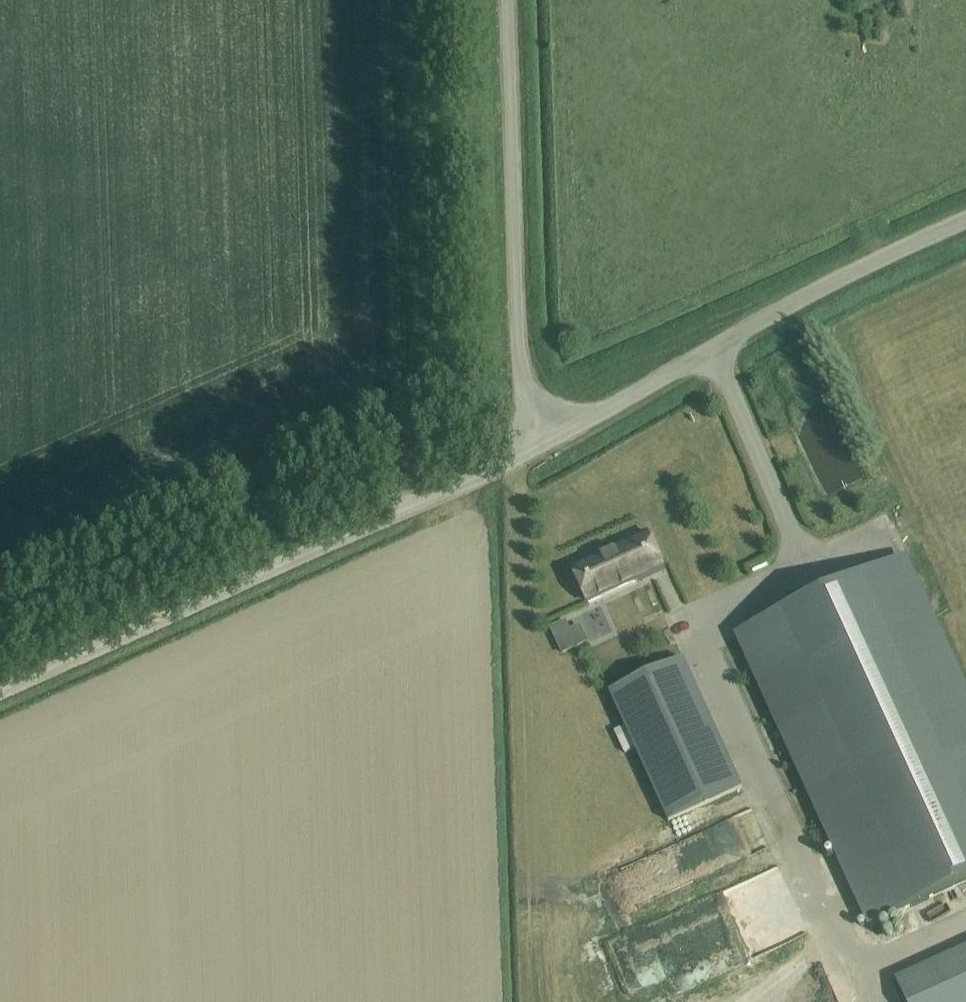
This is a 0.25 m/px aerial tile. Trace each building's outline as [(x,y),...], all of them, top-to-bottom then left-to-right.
[(572,570),(588,603),(636,580),(634,577),(661,564),(646,531),(622,543),(623,546),(572,570)] [(754,571),(773,563),(769,554),(751,562),(754,571)] [(904,558),(738,635),(871,926),(965,882),(965,693),(904,558)] [(566,622),(550,629),(562,656),(578,648),(566,622)] [(667,822),(742,788),(684,660),(609,694),(667,822)] [(755,879),(760,890),(786,878),(781,867),(755,879)] [(906,1001),(965,1001),(965,948),(896,980),(906,1001)]
